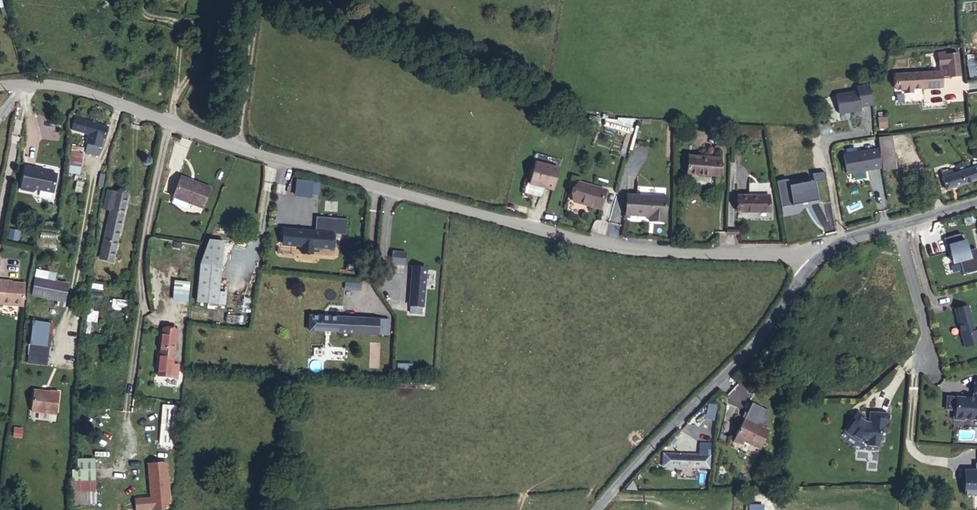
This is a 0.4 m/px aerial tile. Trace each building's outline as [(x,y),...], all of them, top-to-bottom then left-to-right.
[(235,5),(254,9),(255,0),(236,0),(235,5)] [(895,75),(896,89),(905,89),(905,93),(913,92),(913,88),(942,86),(941,77),(949,76),(960,75),(958,54),(939,57),(941,71),(895,75)] [(836,95),(839,114),(861,110),(861,106),(872,104),(869,86),(857,88),(857,92),(836,95)] [(113,120),(72,114),(71,126),(95,129),(109,131),(111,131),(113,120)] [(617,120),(616,129),(629,133),(633,119),(617,118),(617,120)] [(887,127),(886,118),(878,119),(880,128),(887,127)] [(605,119),(605,126),(616,129),(617,120),(605,119)] [(109,131),(95,129),(94,138),(95,138),(94,147),(106,149),(107,140),(108,140),(109,131)] [(877,138),(882,170),(896,168),(891,136),(877,138)] [(92,144),(80,144),(80,162),(92,162),(92,144)] [(843,155),(847,174),(881,168),(877,149),(843,155)] [(689,156),(687,173),(718,176),(720,158),(713,158),(713,160),(700,159),(700,157),(689,156)] [(42,165),(27,162),(22,186),(32,188),(32,185),(53,190),(58,171),(42,168),(42,165)] [(535,162),(530,182),(543,186),(543,187),(554,190),(559,169),(535,162)] [(946,190),(976,180),(976,167),(953,174),(951,170),(941,173),(946,190)] [(812,174),(813,182),(826,179),(825,172),(812,174)] [(181,177),(173,197),(174,197),(172,203),(186,209),(189,203),(203,208),(210,188),(181,177)] [(297,179),(295,195),(303,196),(305,180),(297,179)] [(777,181),(781,207),(818,201),(815,186),(809,187),(808,182),(789,186),(788,179),(777,181)] [(305,180),(303,196),(311,197),(313,181),(305,180)] [(579,183),(574,201),(600,209),(605,190),(579,183)] [(627,195),(626,215),(650,216),(649,221),(665,222),(667,197),(627,195)] [(739,196),(739,212),(769,212),(769,195),(764,195),(764,196),(750,197),(750,195),(739,196)] [(128,203),(117,202),(114,217),(111,216),(110,224),(114,224),(112,250),(123,251),(128,203)] [(284,229),(283,245),(331,249),(332,234),(346,235),(347,219),(316,217),(315,232),(284,229)] [(950,252),(953,263),(970,259),(965,240),(963,241),(961,234),(944,238),(946,246),(948,245),(950,252)] [(201,264),(197,302),(217,304),(224,242),(210,240),(201,264)] [(399,252),(398,264),(405,265),(406,253),(399,252)] [(413,267),(410,305),(410,313),(421,314),(426,268),(413,267)] [(29,280),(16,279),(16,277),(1,275),(0,283),(0,299),(27,303),(29,280)] [(56,283),(38,281),(35,315),(53,316),(56,283)] [(175,281),(174,300),(186,301),(188,282),(175,281)] [(961,308),(954,310),(966,346),(976,342),(976,328),(972,329),(967,312),(963,313),(961,308)] [(310,316),(310,331),(388,335),(389,320),(310,316)] [(163,330),(158,376),(177,378),(179,365),(173,364),(176,331),(163,330)] [(63,373),(65,351),(57,350),(56,351),(40,349),(38,370),(63,373)] [(963,417),(976,418),(976,381),(973,381),(972,395),(956,394),(955,407),(953,407),(952,417),(963,418),(963,417)] [(33,413),(59,415),(61,390),(34,389),(33,413)] [(709,404),(705,419),(714,420),(717,405),(709,404)] [(163,405),(160,444),(174,446),(177,406),(163,405)] [(864,414),(857,410),(843,429),(858,439),(867,440),(866,443),(869,445),(876,446),(879,444),(880,430),(886,430),(887,412),(868,411),(868,420),(864,420),(864,419),(863,417),(864,414)] [(745,418),(736,437),(744,441),(760,449),(769,430),(745,418)] [(663,454),(663,466),(709,468),(710,443),(700,443),(699,455),(663,454)] [(72,470),(71,504),(96,505),(97,459),(79,458),(79,470),(72,470)] [(151,498),(135,499),(136,509),(155,509),(164,509),(169,501),(166,463),(148,464),(151,498)] [(965,496),(976,496),(976,463),(975,463),(975,470),(965,470),(965,496)]
